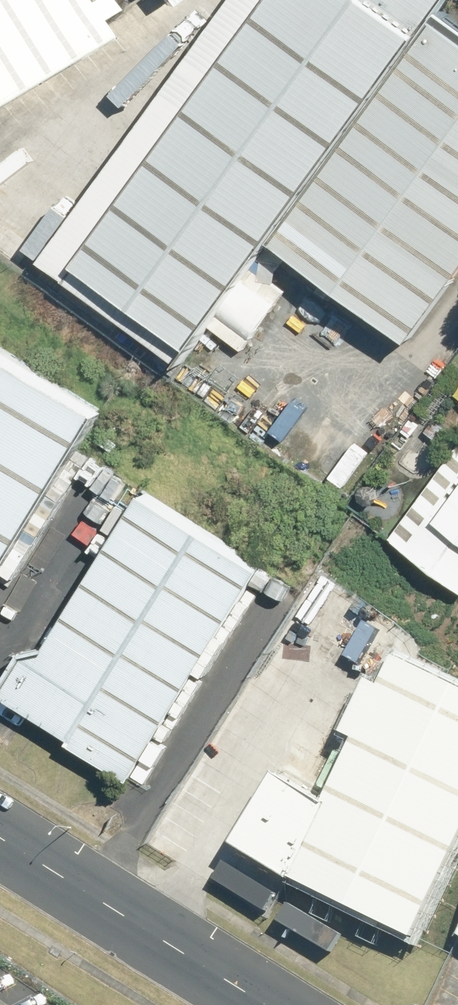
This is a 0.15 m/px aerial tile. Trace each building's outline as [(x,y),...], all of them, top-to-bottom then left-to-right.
[(87,27),(71,0),(0,0),(0,78),(87,27)] [(438,9),(444,0),(234,0),(45,260),(182,359),(271,237),(438,9)] [(271,237),(411,338),(457,273),(457,23),(438,9),(271,237)] [(102,411),(0,348),(0,574),(102,411)] [(392,535),(457,584),(457,446),(392,535)] [(46,646),(23,651),(0,688),(0,689),(73,734),(69,740),(129,777),(262,564),(143,490),(46,646)] [(359,740),(328,805),(280,775),(236,844),(295,879),(418,938),(457,855),(457,684),(399,656),(385,686),(372,680),(347,734),(359,740)]
